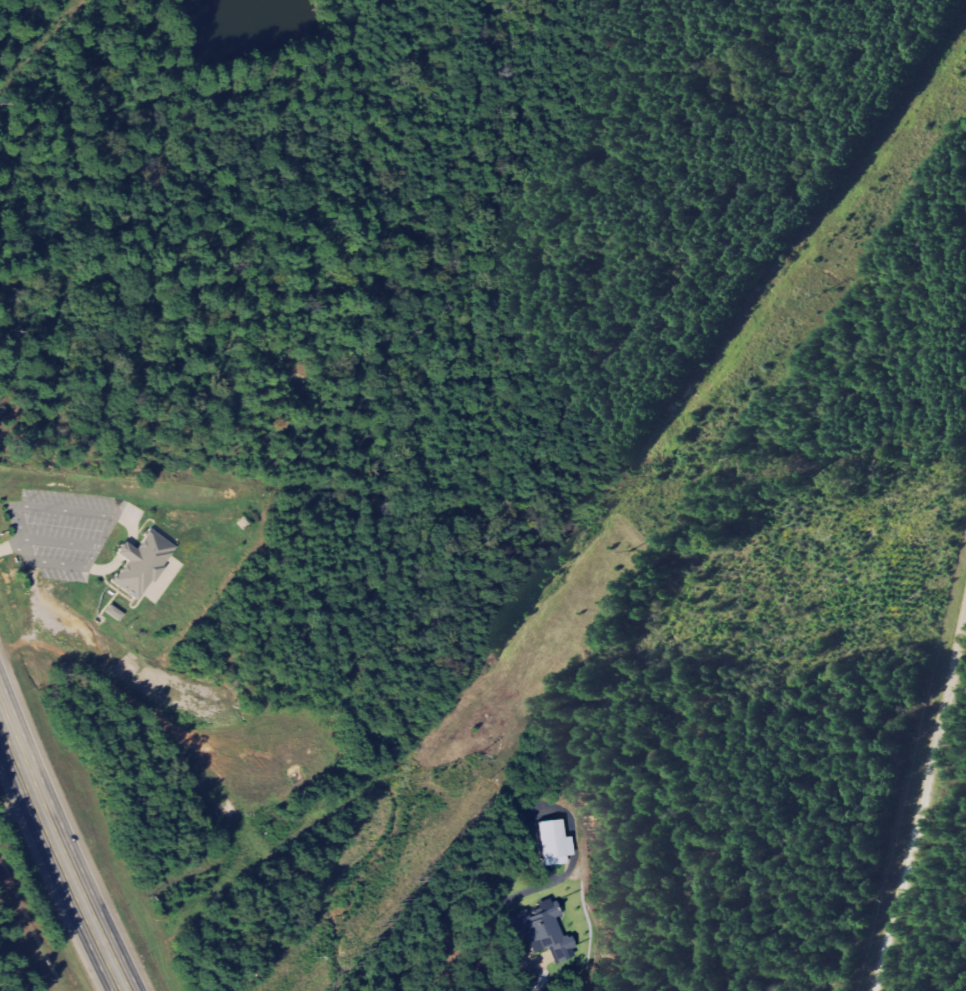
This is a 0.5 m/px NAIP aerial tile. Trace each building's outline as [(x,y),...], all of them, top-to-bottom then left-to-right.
[(181,546),(154,528),(140,548),(129,541),(120,553),(131,560),(115,583),(142,601),(181,546)] [(109,613),(122,621),(127,613),(113,605),(109,613)] [(542,822),(546,866),(571,863),(570,856),(578,855),(576,836),(569,837),(567,819),(542,822)] [(560,963),(582,956),(574,934),(566,937),(560,919),(567,914),(554,899),(549,900),(533,914),(530,910),(511,917),(515,931),(521,929),(533,943),(536,953),(553,948),(556,958),(560,963)]
